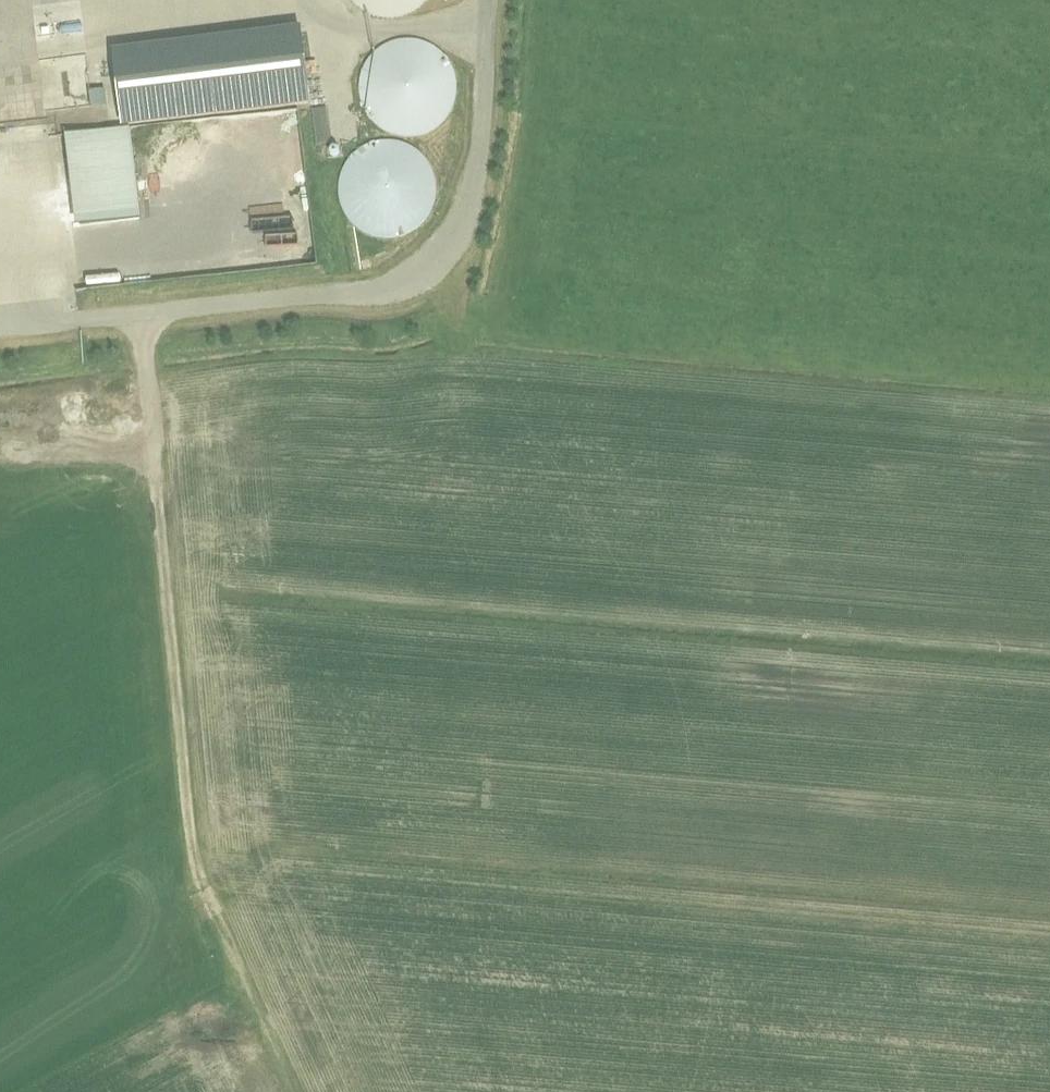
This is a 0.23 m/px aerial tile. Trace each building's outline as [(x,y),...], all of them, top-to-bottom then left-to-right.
[(357,2),(362,6),(367,9),(372,12),(378,14),(383,15),(389,15),(395,15),(401,14),(407,13),(412,10),(417,7),(422,4),(426,0),(355,0),(357,2)] [(446,58),(443,54),(438,50),(434,46),(429,43),(423,41),(417,39),(412,39),(406,38),(400,39),(394,40),(389,42),(383,45),(378,48),(374,52),(370,56),(367,61),(364,66),(362,72),(360,77),(360,83),(360,89),(361,95),(362,101),(364,106),(367,111),(370,116),(374,120),(379,124),(384,127),(389,130),(395,132),(400,133),(406,134),(412,133),(418,132),(423,131),(429,129),(434,126),(439,122),(443,118),(446,113),(450,108),(452,103),(454,97),(455,92),(455,86),(455,80),(454,74),(452,69),(449,63),(446,58)] [(73,59),(79,95),(96,92),(90,57),(73,59)] [(137,120),(70,125),(77,226),(86,226),(85,215),(143,211),(137,120)] [(425,162),(421,157),(417,153),(412,150),(407,147),(402,145),(396,143),(390,142),(384,142),(378,142),(373,144),(367,146),(362,148),(357,152),(353,155),(349,160),(345,165),(342,170),(340,175),(339,181),(338,187),(338,193),(339,198),(341,204),(343,210),(345,215),(349,220),(353,224),(357,228),(362,231),(368,233),(373,235),(379,237),(385,237),(391,237),(396,236),(402,234),(407,232),(412,229),(417,225),(421,221),(425,217),(428,212),(431,206),(432,201),(433,195),(434,189),(433,183),(432,178),(430,172),(428,167),(425,162)]
